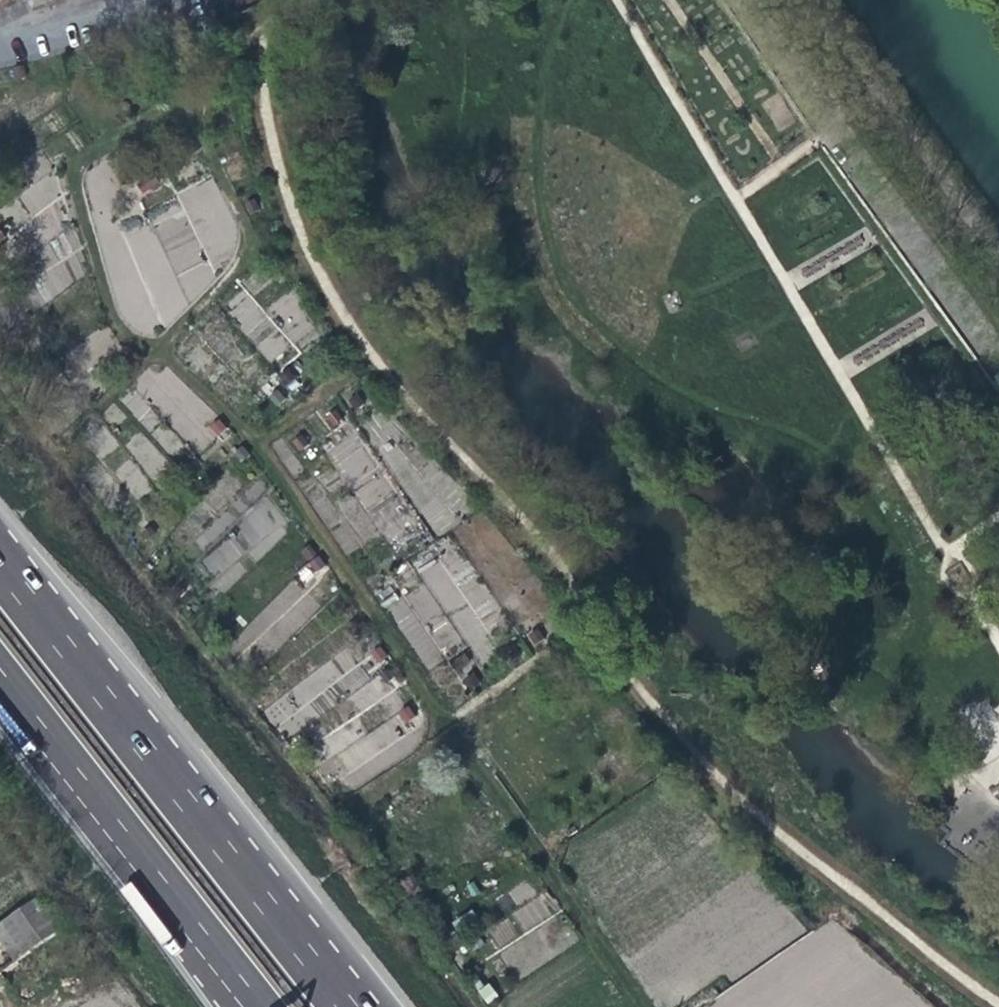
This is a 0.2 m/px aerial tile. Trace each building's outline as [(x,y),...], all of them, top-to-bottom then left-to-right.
[(217,425),(225,433),(231,427),(223,419),(217,425)] [(236,454),(242,461),(251,453),(245,447),(236,454)] [(169,476),(174,483),(183,475),(178,469),(169,476)] [(152,525),(142,533),(148,540),(157,533),(152,525)] [(303,555),(310,562),(319,554),(313,547),(303,555)] [(313,566),(318,572),(328,565),(322,558),(313,566)] [(182,584),(172,592),(178,599),(187,591),(182,584)] [(355,627),(360,634),(370,628),(365,620),(355,627)] [(375,656),(380,663),(389,656),(384,650),(375,656)] [(384,671),(390,679),(399,672),(393,665),(384,671)] [(401,712),(407,720),(416,714),(410,706),(401,712)] [(44,941),(21,909),(0,924),(0,937),(17,961),(44,941)]
